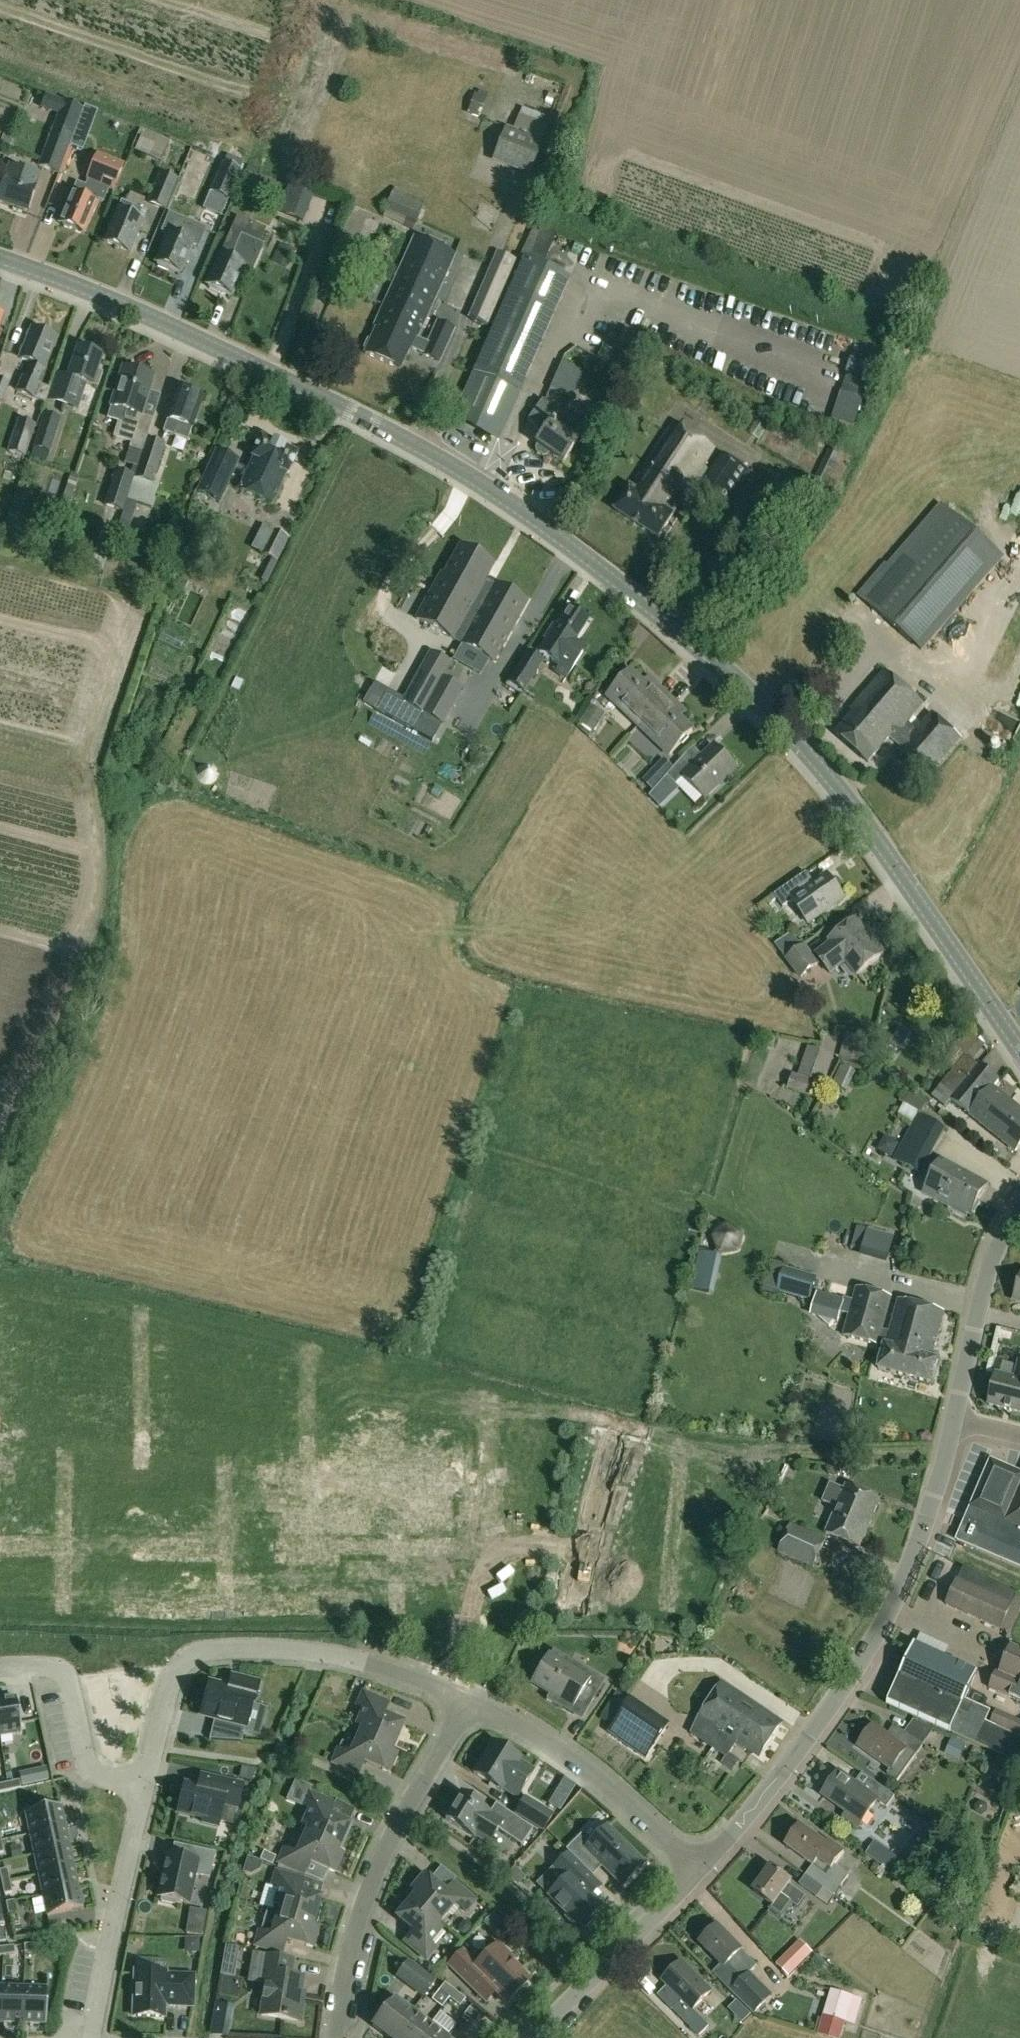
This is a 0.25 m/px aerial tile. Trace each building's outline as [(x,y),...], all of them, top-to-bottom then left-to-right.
[(521,102),(507,96),(518,68),(504,62),(484,112),(499,119),(502,113),(514,118),(521,102)] [(467,115),(479,119),(487,94),(479,91),(478,95),(474,94),(467,115)] [(58,116),(37,168),(58,176),(74,136),(84,110),(63,102),(58,116)] [(321,130),(327,111),(317,107),(311,127),(321,130)] [(491,162),(529,177),(542,142),(504,127),(491,162)] [(135,150),(161,162),(170,140),(144,129),(135,150)] [(0,144),(0,148),(11,151),(14,141),(2,137),(0,144)] [(441,166),(456,166),(456,155),(442,154),(441,166)] [(71,195),(59,224),(62,225),(64,228),(69,230),(72,229),(84,234),(90,219),(91,219),(97,205),(95,204),(97,200),(103,202),(108,191),(112,192),(123,166),(99,156),(89,181),(86,188),(76,184),(72,195),(71,195)] [(223,164),(211,193),(228,200),(240,171),(223,164)] [(9,167),(0,194),(0,204),(26,213),(34,191),(33,190),(38,176),(9,167)] [(161,173),(148,204),(166,211),(178,180),(161,173)] [(278,212),(303,222),(312,197),(288,188),(278,212)] [(395,190),(386,209),(407,219),(415,223),(424,203),(395,190)] [(138,220),(142,211),(121,202),(104,242),(129,253),(142,222),(138,220)] [(168,234),(156,263),(158,264),(157,267),(168,272),(169,269),(180,273),(192,244),(199,247),(207,228),(168,212),(161,230),(168,234)] [(216,228),(227,233),(233,217),(222,213),(216,228)] [(220,256),(207,285),(210,287),(209,289),(219,294),(221,291),(231,296),(243,269),(252,273),(263,247),(260,246),(266,231),(237,218),(220,256)] [(407,219),(403,226),(412,230),(415,223),(407,219)] [(409,350),(411,351),(423,356),(422,356),(438,363),(453,330),(437,323),(428,344),(416,339),(438,292),(432,289),(436,279),(442,282),(454,256),(414,238),(374,328),(376,329),(365,354),(399,370),(409,350)] [(272,261),(280,265),(288,247),(281,244),(272,261)] [(498,254),(469,320),(489,328),(517,263),(498,254)] [(569,279),(523,259),(456,413),(478,423),(476,429),(498,438),(569,279)] [(43,369),(44,369),(56,339),(32,329),(20,359),(31,364),(24,380),(22,379),(17,392),(44,404),(45,404),(49,391),(39,386),(37,385),(43,369)] [(68,379),(57,375),(50,396),(78,405),(85,385),(98,389),(103,374),(97,371),(101,357),(78,349),(68,379)] [(571,399),(583,374),(561,364),(549,389),(571,399)] [(134,368),(133,372),(123,369),(111,407),(122,410),(113,438),(131,444),(129,449),(143,453),(147,440),(147,439),(153,420),(142,416),(153,378),(147,376),(148,373),(134,368)] [(2,403),(10,383),(0,379),(0,402),(2,403)] [(203,399),(178,390),(166,421),(167,421),(163,433),(187,442),(192,430),(203,399)] [(585,431),(542,400),(527,421),(544,432),(535,444),(537,446),(536,449),(536,453),(542,457),(546,457),(548,454),(562,464),(585,431)] [(44,414),(33,448),(48,453),(50,454),(61,419),(44,414)] [(26,458),(36,425),(18,420),(8,452),(26,458)] [(714,450),(675,424),(632,489),(630,488),(615,511),(659,539),(674,516),(671,515),(714,450)] [(285,449),(283,448),(283,449),(274,444),(273,443),(272,444),(262,439),(262,438),(260,437),(259,440),(260,440),(251,459),(253,460),(249,469),(238,464),(239,462),(215,450),(196,493),(219,504),(235,469),(246,474),(239,490),(272,505),(286,474),(287,475),(296,456),(297,456),(298,455),(296,454),(285,449)] [(143,453),(135,479),(153,485),(166,446),(147,440),(143,453)] [(836,492),(855,454),(833,444),(815,481),(836,492)] [(724,512),(750,473),(722,454),(696,494),(724,512)] [(117,471),(106,507),(122,513),(134,477),(117,471)] [(127,501),(115,539),(124,542),(137,504),(127,501)] [(941,504),(888,566),(886,564),(857,597),(923,654),(1005,559),(941,504)] [(72,516),(66,533),(76,536),(82,520),(72,516)] [(272,530),(260,553),(277,562),(289,539),(272,530)] [(482,584),(492,565),(460,547),(444,575),(441,573),(415,619),(493,663),(526,602),(494,584),(491,589),(482,584)] [(588,620),(568,607),(538,653),(569,673),(582,654),(571,646),(588,620)] [(427,651),(400,701),(419,712),(427,698),(447,662),(427,651)] [(522,694),(543,662),(527,652),(507,684),(522,694)] [(928,778),(961,740),(932,714),(910,738),(901,730),(922,706),(884,672),(850,710),(853,712),(834,734),(867,764),(890,738),(901,748),(898,752),(928,778)] [(645,685),(631,673),(607,698),(638,727),(668,696),(658,686),(651,693),(644,686),(645,685)] [(638,727),(669,756),(693,731),(680,719),(679,720),(671,713),(678,706),(668,696),(638,727)] [(427,698),(419,712),(438,722),(446,708),(427,698)] [(971,714),(963,722),(976,733),(983,726),(971,714)] [(696,765),(686,755),(667,777),(679,789),(696,805),(704,797),(705,799),(736,769),(714,747),(696,765)] [(657,786),(663,779),(654,771),(644,781),(653,790),(657,786)] [(663,779),(657,786),(670,798),(679,789),(667,777),(666,776),(663,779)] [(839,894),(842,892),(843,890),(842,887),(838,881),(836,880),(834,880),(831,882),(827,877),(806,892),(797,880),(774,896),(783,909),(793,902),(808,924),(843,900),(839,894)] [(857,921),(830,941),(832,945),(816,957),(830,974),(845,962),(857,976),(883,956),(857,921)] [(818,965),(804,947),(788,960),(801,978),(818,965)] [(864,1065),(870,1039),(846,1033),(840,1058),(864,1065)] [(825,1086),(835,1056),(808,1048),(798,1078),(825,1086)] [(993,1088),(999,1081),(980,1066),(979,1067),(966,1057),(933,1097),(946,1108),(951,1101),(971,1117),(993,1088)] [(841,1067),(833,1085),(847,1092),(856,1073),(841,1067)] [(993,1088),(971,1117),(1015,1153),(1019,1147),(1019,1110),(993,1088)] [(895,1160),(920,1174),(944,1130),(919,1116),(895,1160)] [(873,1149),(891,1152),(894,1138),(876,1135),(873,1149)] [(983,1184),(941,1161),(924,1193),(951,1208),(949,1211),(965,1220),(968,1215),(970,1216),(972,1213),(974,1214),(980,1203),(978,1202),(985,1189),(983,1184)] [(880,1254),(877,1226),(857,1228),(859,1256),(880,1254)] [(772,1262),(763,1293),(777,1297),(778,1293),(810,1302),(817,1278),(785,1268),(785,1266),(772,1262)] [(944,1313),(899,1301),(891,1332),(882,1329),(891,1299),(857,1289),(853,1303),(845,1304),(843,1304),(843,1303),(817,1296),(814,1307),(810,1312),(829,1328),(833,1322),(838,1324),(840,1313),(850,1316),(844,1337),(878,1346),(878,1345),(885,1346),(878,1370),(931,1384),(932,1380),(935,1381),(938,1370),(935,1370),(938,1360),(936,1360),(937,1354),(934,1353),(936,1343),(936,1342),(944,1313)] [(16,1334),(13,1345),(21,1347),(24,1335),(16,1334)] [(24,1335),(21,1347),(28,1349),(31,1337),(24,1335)] [(56,1343),(53,1355),(60,1357),(63,1345),(56,1343)] [(63,1345),(60,1357),(68,1359),(71,1347),(63,1345)] [(989,1406),(1019,1414),(1019,1363),(1018,1367),(1003,1363),(1000,1376),(996,1375),(989,1406)] [(798,1367),(788,1426),(827,1433),(832,1405),(838,1407),(843,1378),(826,1375),(827,1372),(798,1367)] [(309,1384),(308,1391),(320,1394),(321,1386),(309,1384)] [(308,1391),(306,1399),(318,1401),(320,1394),(308,1391)] [(367,1430),(364,1441),(371,1443),(374,1431),(367,1430)] [(374,1431),(371,1443),(379,1445),(382,1433),(374,1431)] [(299,1435),(297,1443),(309,1445),(311,1438),(299,1435)] [(406,1439),(403,1451),(411,1453),(414,1441),(406,1439)] [(414,1441),(411,1453),(418,1455),(421,1443),(414,1441)] [(297,1443),(296,1451),(308,1453),(309,1445),(297,1443)] [(446,1449),(443,1461),(450,1463),(453,1451),(446,1449)] [(453,1451),(450,1463),(458,1465),(461,1453),(453,1451)] [(992,1462),(966,1522),(957,1544),(1019,1569),(1019,1473),(992,1462)] [(425,1476),(424,1488),(435,1489),(434,1514),(474,1517),(474,1516),(472,1516),(474,1492),(452,1490),(453,1479),(425,1476)] [(837,1508),(826,1534),(859,1549),(880,1501),(846,1486),(844,1491),(830,1485),(823,1502),(837,1508)] [(594,1487),(589,1504),(595,1506),(590,1525),(621,1534),(632,1498),(594,1487)] [(420,1537),(419,1549),(447,1551),(448,1540),(472,1542),(474,1517),(434,1514),(432,1538),(420,1537)] [(826,1540),(791,1525),(778,1553),(813,1568),(826,1540)] [(9,1538),(8,1550),(16,1550),(17,1539),(9,1538)] [(17,1539),(16,1550),(23,1551),(25,1539),(17,1539)] [(302,1551),(302,1563),(310,1563),(310,1551),(302,1551)] [(946,1605),(1001,1630),(1012,1604),(957,1580),(946,1605)] [(1011,1647),(998,1678),(995,1677),(990,1689),(1019,1702),(1019,1651),(1011,1647)] [(991,1712),(965,1700),(976,1676),(956,1667),(958,1664),(944,1658),(942,1661),(914,1648),(888,1705),(1019,1764),(1019,1761),(1019,1738),(985,1722),(991,1712)] [(536,1674),(530,1684),(548,1695),(545,1700),(561,1709),(563,1705),(583,1717),(604,1681),(553,1651),(550,1655),(538,1675),(536,1674)] [(210,1686),(202,1716),(214,1719),(209,1740),(241,1743),(242,1742),(252,1702),(254,1702),(259,1685),(232,1678),(229,1691),(210,1686)] [(729,1755),(735,1745),(745,1752),(747,1749),(759,1758),(782,1724),(723,1684),(700,1718),(692,1734),(693,1735),(727,1758),(722,1764),(732,1771),(739,1761),(729,1755)] [(362,1729),(360,1733),(393,1748),(402,1725),(383,1716),(388,1704),(362,1693),(357,1706),(363,1709),(356,1726),(362,1729)] [(628,1703),(615,1695),(599,1718),(612,1726),(628,1703)] [(0,1700),(0,1736),(0,1737),(21,1734),(15,1698),(0,1700)] [(612,1726),(608,1732),(646,1758),(667,1727),(629,1701),(628,1703),(612,1726)] [(996,1711),(991,1723),(1019,1736),(1019,1722),(996,1711)] [(873,1725),(857,1747),(890,1770),(887,1775),(897,1782),(916,1757),(923,1746),(902,1732),(895,1741),(873,1725)] [(350,1755),(338,1750),(332,1763),(357,1774),(363,1762),(388,1773),(396,1755),(390,1753),(393,1748),(360,1733),(350,1755)] [(473,1774),(501,1791),(502,1790),(516,1798),(533,1771),(519,1762),(519,1761),(491,1744),(473,1774)] [(33,1769),(36,1782),(48,1780),(45,1766),(33,1769)] [(887,1809),(895,1797),(871,1780),(863,1790),(839,1773),(837,1776),(833,1773),(824,1786),(827,1789),(822,1796),(848,1814),(845,1818),(858,1828),(877,1802),(887,1809)] [(243,1786),(220,1781),(201,1776),(198,1788),(184,1785),(177,1813),(202,1819),(201,1823),(218,1827),(219,1823),(223,1806),(237,1809),(243,1786)] [(560,1810),(574,1786),(564,1780),(549,1804),(560,1810)] [(19,1781),(7,1784),(9,1791),(21,1789),(19,1781)] [(293,1781),(287,1798),(298,1802),(305,1785),(293,1781)] [(0,1785),(0,1793),(9,1791),(7,1784),(0,1785)] [(300,1831),(305,1834),(339,1848),(349,1825),(329,1816),(334,1804),(309,1793),(303,1807),(309,1809),(300,1831)] [(489,1813),(460,1795),(454,1805),(449,1806),(445,1812),(446,1817),(445,1820),(474,1838),(475,1837),(488,1845),(497,1830),(521,1846),(532,1830),(511,1815),(505,1824),(488,1814),(489,1813)] [(554,1815),(525,1797),(514,1815),(543,1833),(554,1815)] [(61,1807),(25,1815),(29,1835),(65,1827),(61,1807)] [(849,1876),(835,1866),(844,1853),(830,1843),(827,1846),(800,1826),(786,1847),(813,1866),(807,1874),(824,1888),(823,1889),(834,1897),(849,1876)] [(65,1827),(29,1835),(34,1855),(70,1848),(65,1827)] [(565,1850),(586,1871),(596,1861),(621,1886),(644,1864),(606,1827),(592,1841),(583,1832),(565,1850)] [(296,1855),(284,1850),(278,1863),(303,1874),(309,1862),(334,1874),(342,1855),(336,1853),(339,1848),(305,1834),(296,1855)] [(70,1848),(34,1855),(38,1875),(74,1868),(70,1848)] [(188,1860),(167,1856),(158,1897),(162,1897),(161,1901),(174,1904),(175,1901),(187,1903),(193,1874),(208,1878),(214,1854),(190,1849),(188,1860)] [(898,1858),(886,1850),(877,1862),(889,1871),(898,1858)] [(276,1858),(264,1852),(260,1860),(272,1866),(276,1858)] [(565,1880),(548,1897),(567,1916),(565,1918),(578,1931),(582,1926),(585,1929),(592,1921),(590,1919),(601,1907),(592,1898),(582,1888),(592,1878),(568,1854),(553,1869),(565,1880)] [(74,1868),(38,1875),(42,1896),(78,1888),(74,1868)] [(797,1907),(805,1897),(789,1885),(791,1883),(771,1868),(753,1892),(773,1906),(770,1909),(781,1917),(791,1903),(797,1907)] [(0,1871),(0,1876),(1,1883),(9,1882),(7,1870),(0,1871)] [(280,1908),(278,1913),(313,1923),(320,1899),(299,1893),(302,1880),(276,1872),(272,1886),(279,1888),(274,1906),(280,1908)] [(817,1898),(823,1889),(824,1888),(807,1874),(799,1885),(817,1898)] [(455,1904),(465,1912),(475,1901),(454,1883),(445,1894),(424,1876),(411,1891),(416,1894),(412,1899),(440,1922),(455,1904)] [(9,1882),(1,1883),(4,1895),(12,1893),(9,1882)] [(78,1888),(42,1896),(47,1916),(82,1909),(78,1888)] [(396,1918),(412,1932),(404,1942),(425,1960),(434,1949),(429,1944),(441,1930),(436,1926),(440,1922),(412,1899),(396,1918)] [(13,1901),(6,1903),(8,1915),(16,1913),(13,1901)] [(317,1930),(311,1928),(313,1923),(278,1913),(272,1936),(259,1932),(255,1946),(281,1954),(285,1941),(312,1949),(317,1930)] [(703,1941),(700,1945),(723,1968),(715,1976),(746,2006),(755,2015),(767,2003),(758,1995),(765,1987),(751,1973),(757,1967),(742,1952),(742,1951),(717,1927),(714,1930),(710,1929),(702,1937),(703,1941)] [(758,1941),(767,1953),(777,1945),(768,1934),(758,1941)] [(777,1964),(786,1974),(788,1976),(812,1953),(801,1941),(777,1964)] [(36,1944),(24,1945),(25,1953),(37,1952),(36,1944)] [(509,1962),(512,1959),(497,1945),(477,1965),(463,1951),(448,1966),(486,2004),(496,1994),(506,2004),(529,1981),(509,1962)] [(14,1946),(2,1948),(3,1956),(15,1955),(14,1946)] [(225,1947),(220,1976),(231,1978),(236,1948),(225,1947)] [(292,1962),(254,1956),(250,1981),(266,1983),(261,2016),(299,2022),(302,2004),(298,2003),(302,1980),(290,1978),(292,1962)] [(681,1963),(663,1982),(682,2001),(672,2010),(699,2037),(709,2027),(693,2010),(711,1992),(681,1963)] [(418,1968),(405,1985),(422,1998),(435,1981),(418,1968)] [(166,1976),(166,1973),(135,1972),(133,2017),(164,2018),(164,2006),(192,2007),(193,1977),(166,1976)] [(439,1991),(449,1999),(455,1991),(444,1983),(439,1991)] [(24,1987),(2,1987),(1,2024),(23,2024),(24,1987)] [(46,1988),(24,1987),(23,2024),(45,2025),(46,1988)] [(864,2000),(832,1990),(817,2034),(829,2037),(841,2037),(846,2022),(855,2025),(864,2000)] [(449,1999),(460,2007),(466,1999),(455,1991),(449,1999)] [(372,2026),(387,2037),(391,2037),(412,2010),(411,2012),(393,1998),(372,2026)] [(464,2016),(474,2024),(480,2017),(469,2009),(464,2016)] [(430,2024),(412,2010),(391,2037),(419,2037),(430,2024)] [(448,2037),(430,2024),(419,2037),(447,2037),(448,2037)] [(224,2037),(228,2037),(230,2028),(214,2025),(212,2036),(224,2037)]
